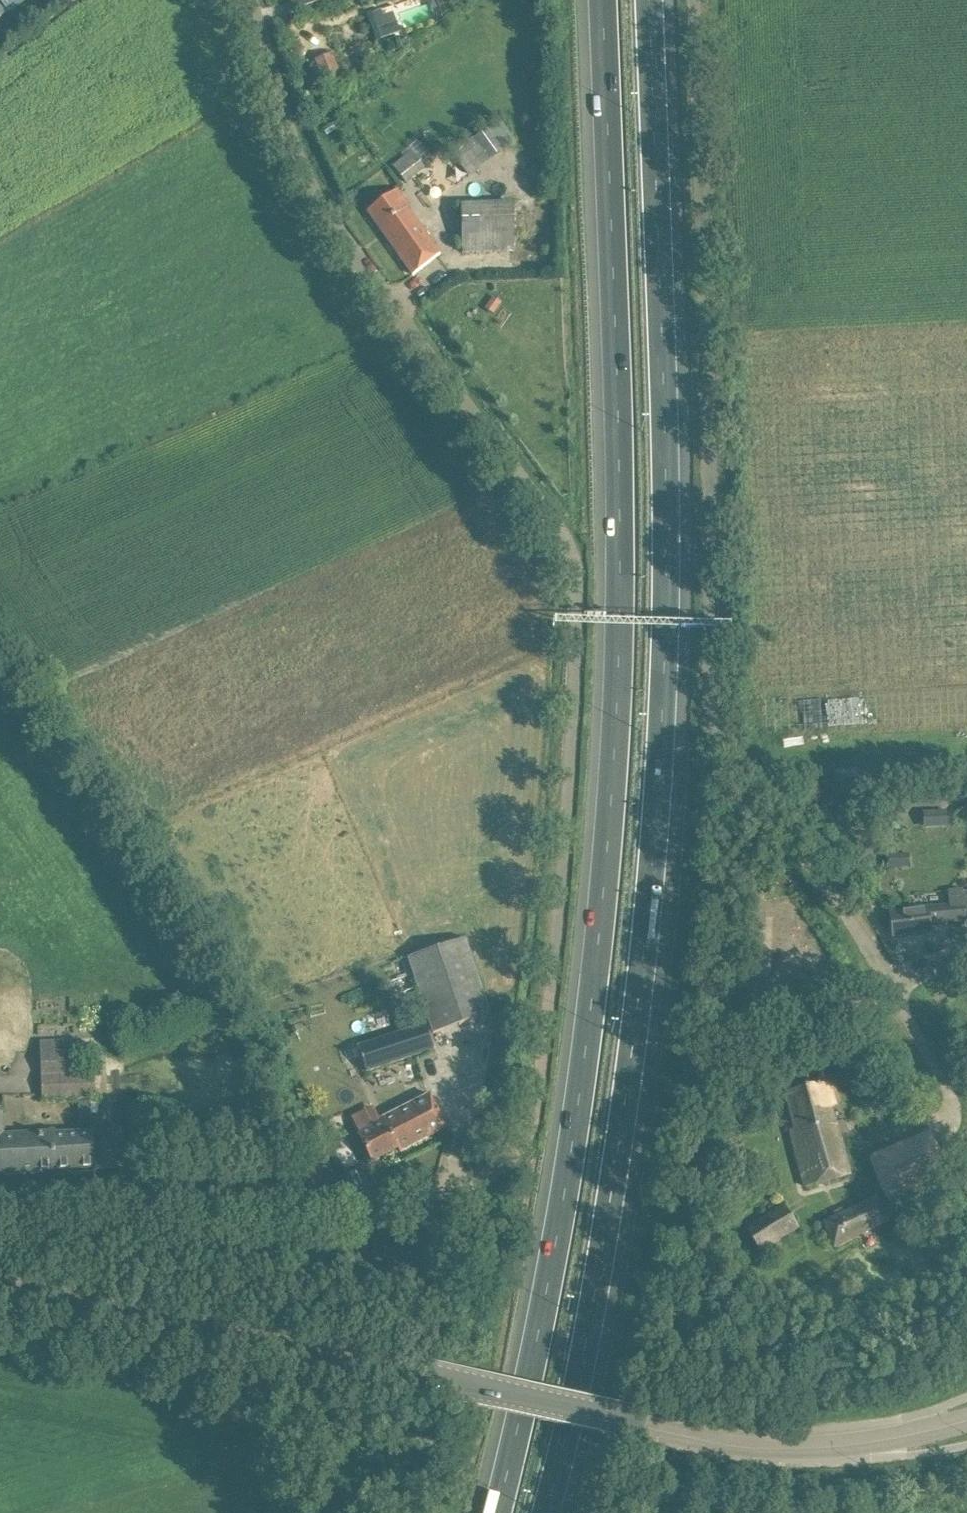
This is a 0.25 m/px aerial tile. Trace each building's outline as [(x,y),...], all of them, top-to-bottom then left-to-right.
[(6,12),(8,15),(28,0),(0,0),(0,4),(6,12)] [(294,10),(313,3),(320,1),(322,0),(291,0),(294,10)] [(332,54),(315,60),(325,86),(342,79),(332,54)] [(452,154),(455,158),(419,186),(433,202),(467,175),(469,177),(491,160),(516,142),(500,120),(452,154)] [(405,182),(424,167),(412,151),(393,166),(405,182)] [(367,211),(413,275),(440,254),(408,208),(409,207),(397,190),(367,211)] [(514,251),(513,203),(461,205),(462,252),(514,251)] [(962,893),(962,890),(948,891),(949,906),(926,908),(926,907),(910,909),(909,911),(890,913),(893,939),(931,934),(930,924),(966,921),(966,892),(962,893)] [(393,995),(418,988),(433,1033),(490,1014),(465,938),(408,957),(413,972),(388,980),(393,995)] [(406,1030),(357,1046),(366,1072),(434,1049),(425,1024),(420,1025),(417,1015),(403,1019),(406,1030)] [(41,1041),(43,1101),(95,1098),(94,1074),(58,1075),(56,1041),(41,1041)] [(791,1130),(796,1150),(805,1186),(849,1175),(831,1107),(835,1106),(829,1082),(786,1093),(796,1130),(791,1130)] [(397,1149),(400,1152),(447,1128),(430,1094),(379,1120),(381,1124),(358,1136),(371,1162),(397,1149)] [(52,1135),(52,1133),(4,1136),(2,1109),(0,1109),(0,1176),(54,1173),(53,1171),(93,1168),(91,1133),(52,1135)] [(123,1142),(122,1128),(94,1130),(94,1133),(91,1133),(93,1168),(94,1171),(119,1169),(117,1142),(123,1142)] [(928,1133),(871,1158),(888,1197),(945,1172),(928,1133)] [(889,1223),(877,1195),(821,1222),(834,1249),(889,1223)] [(760,1253),(800,1228),(784,1203),(744,1227),(760,1253)]
